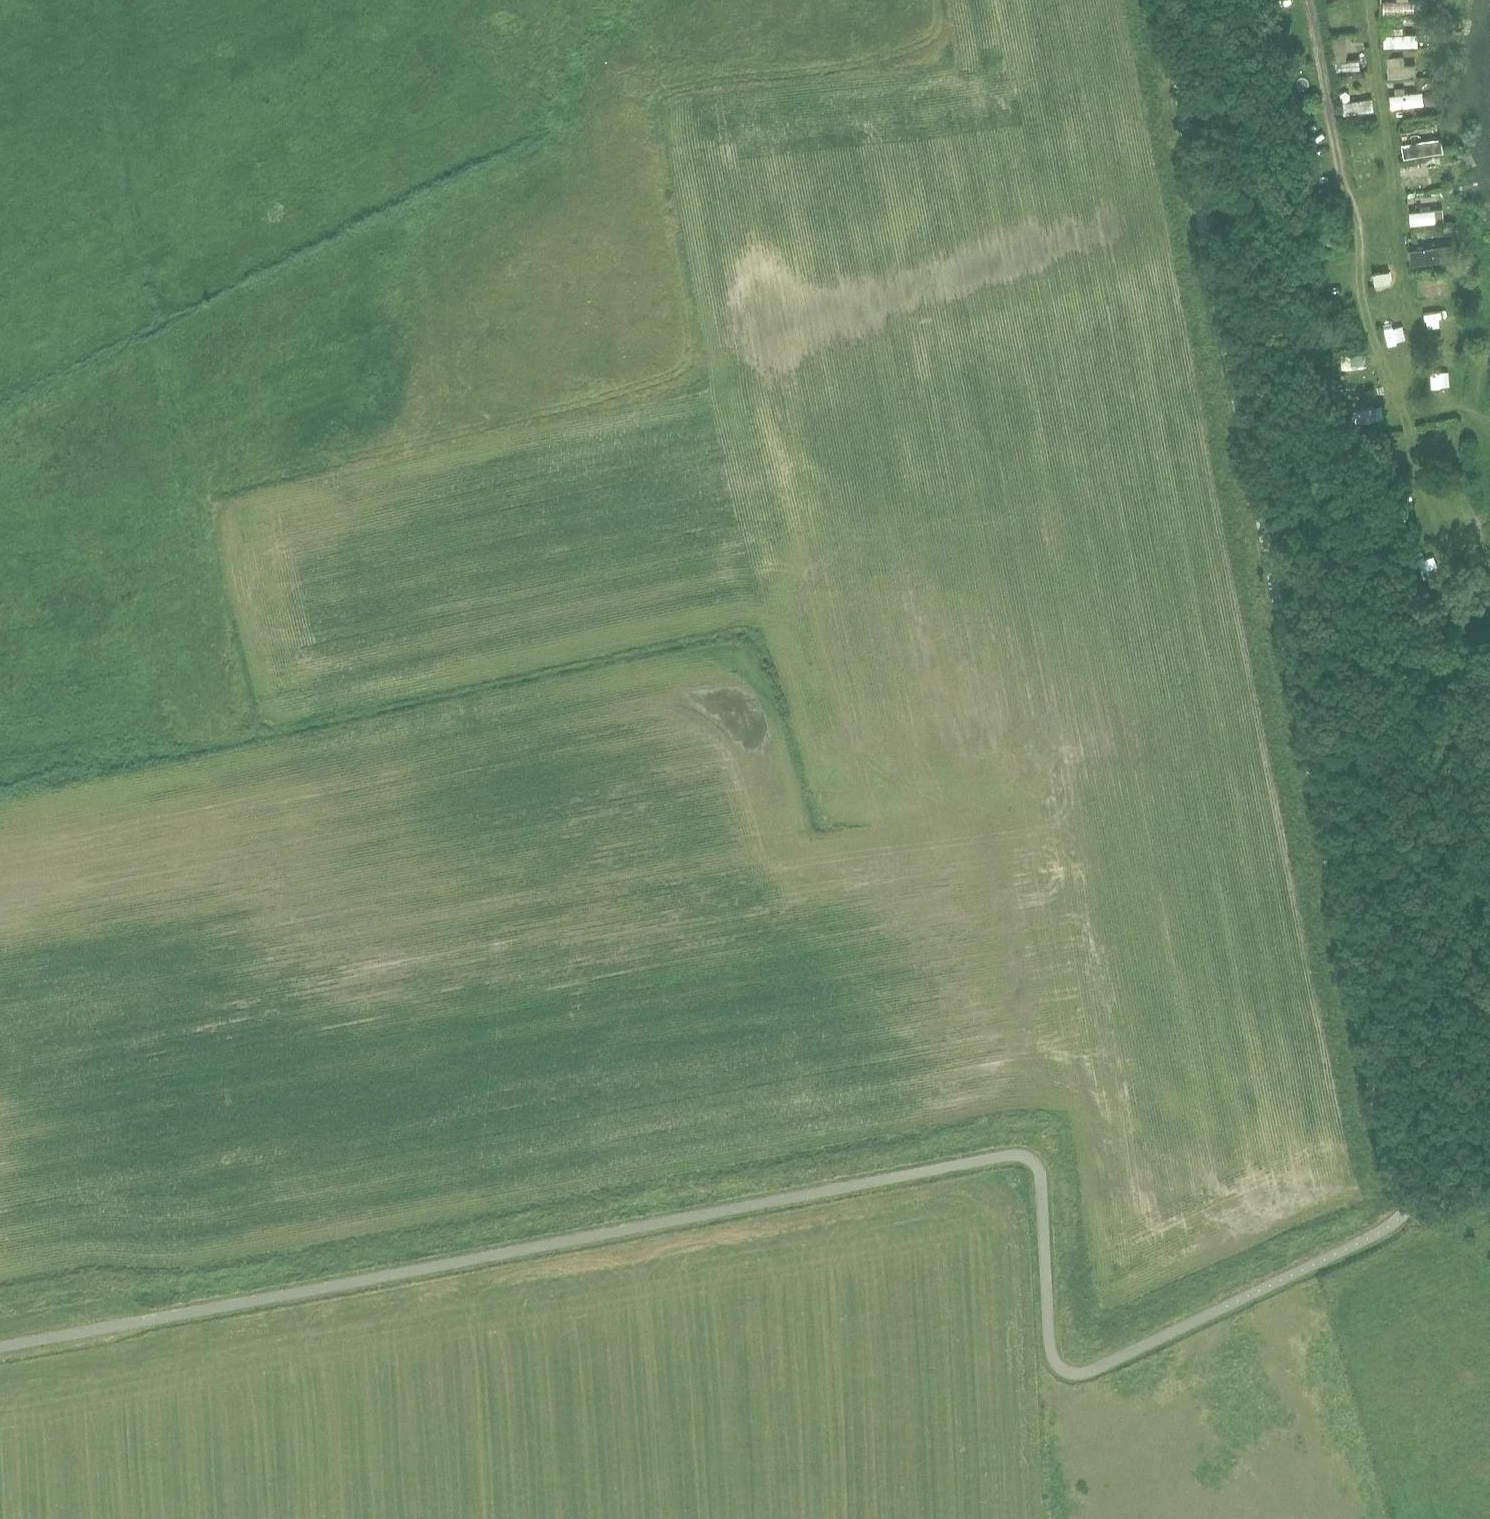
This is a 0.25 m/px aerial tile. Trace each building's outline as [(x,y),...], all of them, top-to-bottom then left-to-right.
[(1356,26),(1336,28),(1337,38),(1357,37),(1356,26)] [(1382,32),(1382,52),(1417,52),(1417,38),(1402,38),(1402,32),(1382,32)] [(1414,81),(1414,69),(1403,69),(1403,60),(1386,61),(1387,82),(1414,81)] [(1334,74),(1358,72),(1357,61),(1334,63),(1334,74)] [(1388,97),(1389,113),(1424,111),(1423,95),(1388,97)] [(1349,99),(1336,101),(1339,124),(1373,120),(1372,108),(1350,111),(1349,99)] [(1318,137),(1318,122),(1301,123),(1301,138),(1318,137)] [(1392,137),(1409,136),(1408,123),(1391,124),(1392,137)] [(1413,137),(1414,148),(1395,149),(1396,163),(1431,161),(1430,136),(1413,137)] [(1434,214),(1408,215),(1408,228),(1434,227),(1434,214)] [(1438,262),(1437,247),(1406,250),(1407,265),(1438,262)] [(1369,281),(1373,290),(1390,284),(1387,274),(1369,281)] [(1440,277),(1424,279),(1425,290),(1441,287),(1440,277)] [(1355,374),(1336,374),(1336,390),(1355,390),(1355,374)]
